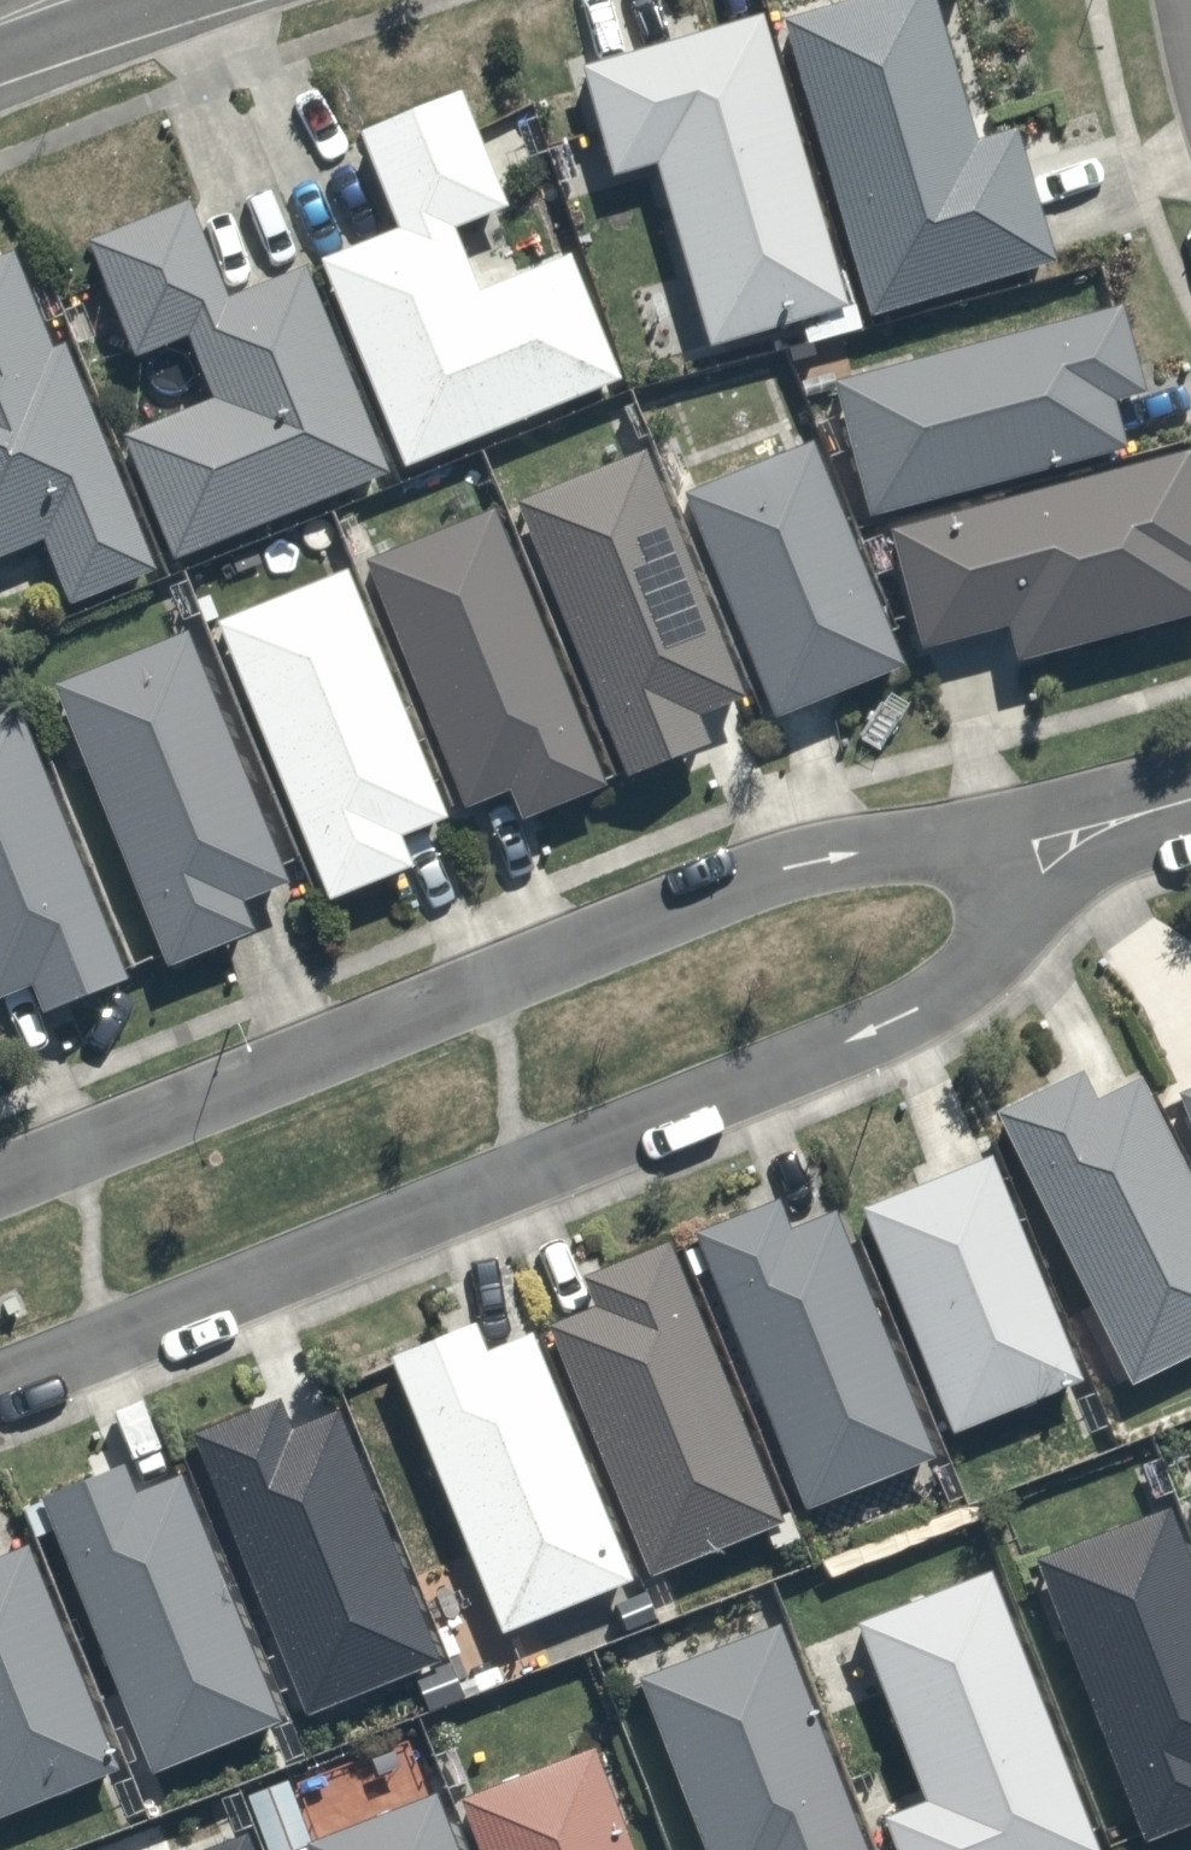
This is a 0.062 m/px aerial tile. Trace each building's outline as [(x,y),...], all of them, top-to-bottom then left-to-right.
[(1015,126),(968,140),(929,0),(870,0),(783,24),(862,309),(1051,256),(1015,126)] [(579,63),(612,173),(653,160),(709,349),(853,306),(765,8),(579,63)] [(631,380),(572,239),(473,281),(451,228),(509,203),(461,89),(360,131),(402,232),(321,266),(409,474),(631,380)] [(211,391),(121,429),(175,558),(394,467),(309,261),(222,297),(185,207),(84,248),(130,358),(187,334),(211,391)] [(45,541),(69,601),(162,563),(72,341),(50,350),(12,256),(0,260),(0,559),(45,541)] [(876,516),(1125,443),(1114,404),(1148,393),(1121,301),(837,383),(876,516)] [(811,433),(674,490),(767,717),(905,660),(811,433)] [(915,654),(998,631),(1008,666),(1190,615),(1190,449),(1190,446),(881,532),(915,654)] [(689,711),(748,686),(650,451),(511,509),(619,768),(699,735),(689,711)] [(498,516),(355,577),(454,809),(500,789),(514,822),(611,781),(597,748),(498,516)] [(404,830),(454,809),(355,577),(348,561),(209,621),(330,904),(420,866),(404,830)] [(233,894),(284,875),(189,625),(47,679),(156,966),(247,932),(233,894)] [(35,989),(42,1007),(127,974),(19,696),(0,704),(0,1003),(35,989)] [(1082,1066),(991,1109),(1121,1384),(1190,1351),(1190,1177),(1141,1072),(1096,1094),(1082,1066)] [(1181,1087),(1190,1111),(1190,1083),(1181,1087)] [(1082,1380),(985,1146),(856,1200),(953,1433),(1082,1380)] [(938,1460),(832,1207),(785,1227),(771,1192),(682,1229),(802,1517),(938,1460)] [(598,1298),(541,1322),(646,1568),(780,1511),(664,1239),(587,1272),(598,1298)] [(639,1580),(533,1327),(486,1347),(471,1312),(382,1349),(502,1637),(639,1580)] [(438,1662),(338,1408),(288,1427),(275,1392),(190,1426),(303,1715),(438,1662)] [(284,1714),(188,1477),(129,1501),(112,1461),(35,1493),(148,1770),(284,1714)] [(1190,1822),(1190,1563),(1166,1500),(1028,1556),(1143,1842),(1190,1822)] [(1177,1517),(1190,1548),(1190,1511),(1177,1517)] [(26,1541),(0,1552),(0,1817),(122,1766),(26,1541)] [(886,1831),(894,1849),(1098,1849),(1105,1847),(989,1567),(844,1628),(922,1816),(886,1831)] [(693,1849),(871,1849),(779,1619),(625,1680),(693,1849)] [(597,1730),(453,1783),(477,1849),(642,1849),(597,1730)] [(444,1794),(307,1847),(308,1849),(465,1849),(444,1794)] [(250,1832),(204,1849),(257,1849),(250,1832)]
